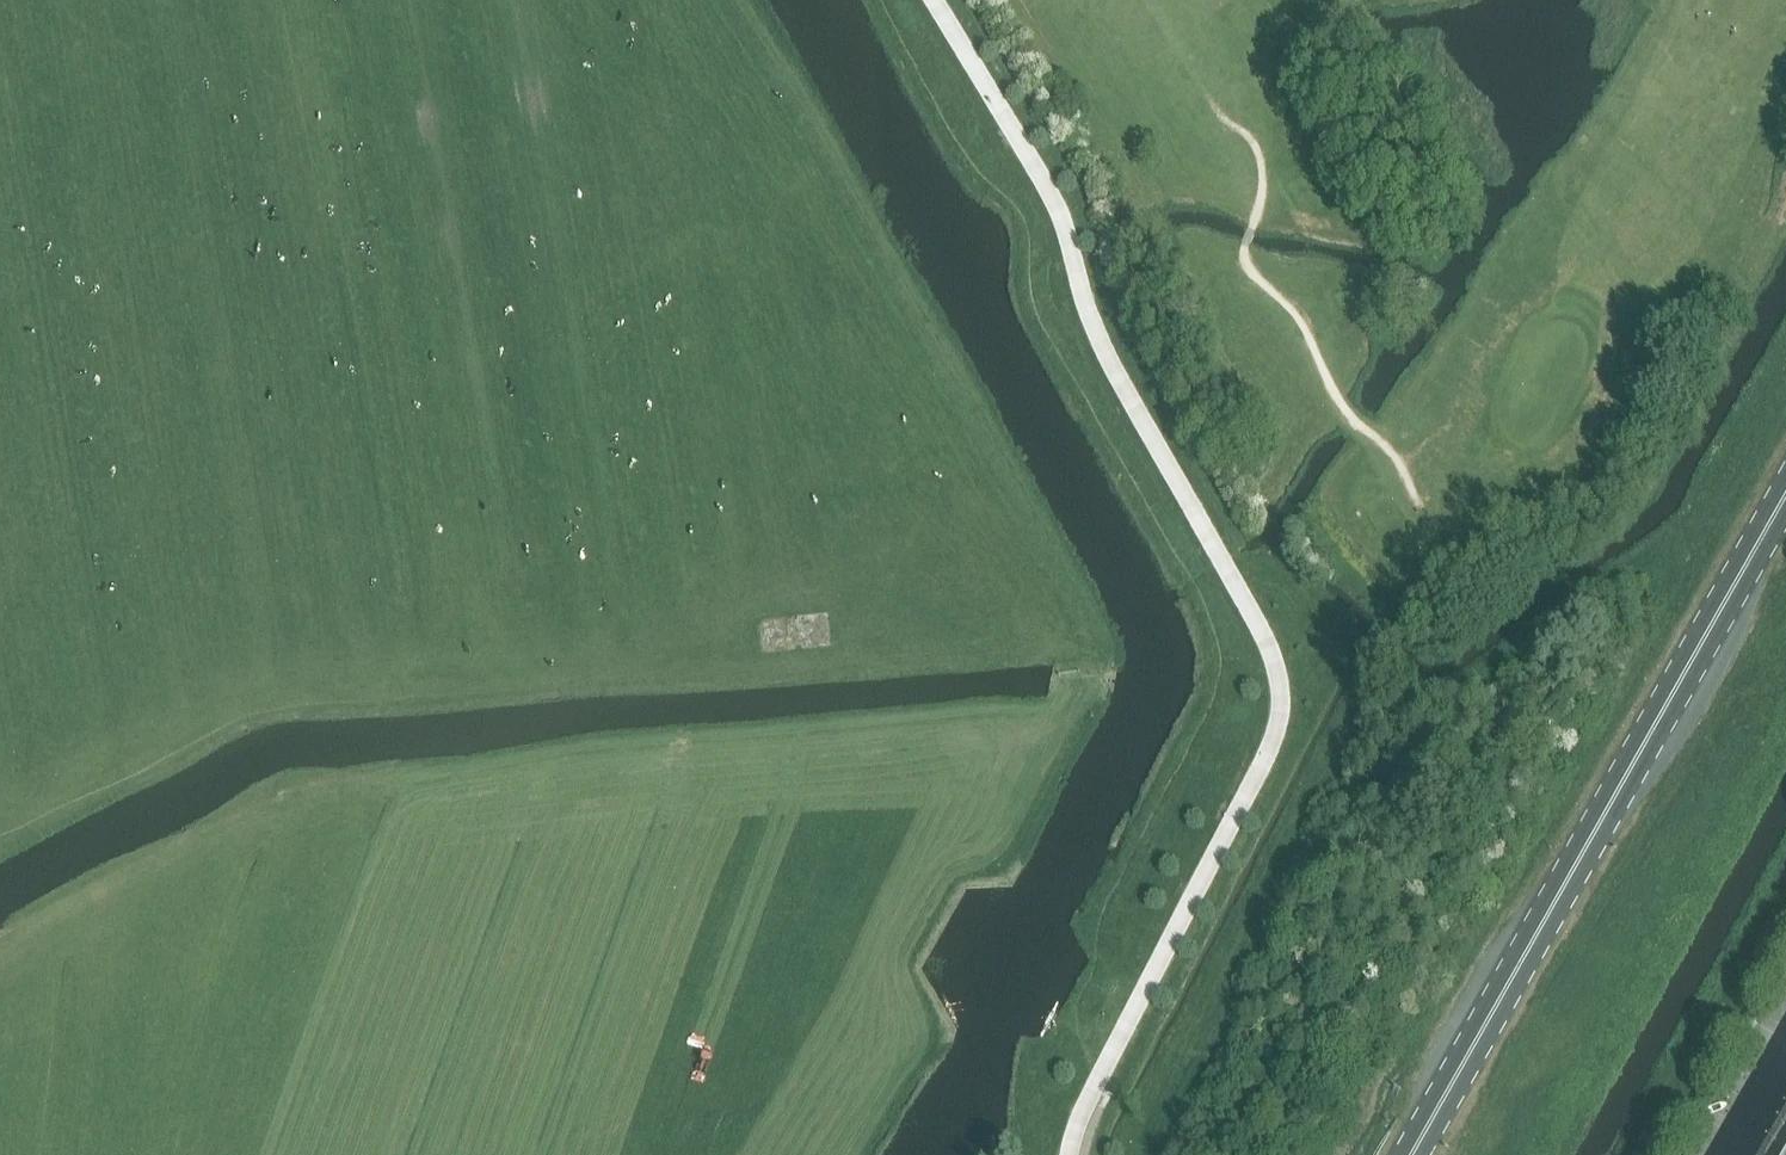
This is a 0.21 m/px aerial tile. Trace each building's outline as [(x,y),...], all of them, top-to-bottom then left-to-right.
[(1774,1154),(1785,1154),(1785,1134),(1774,1154)]
